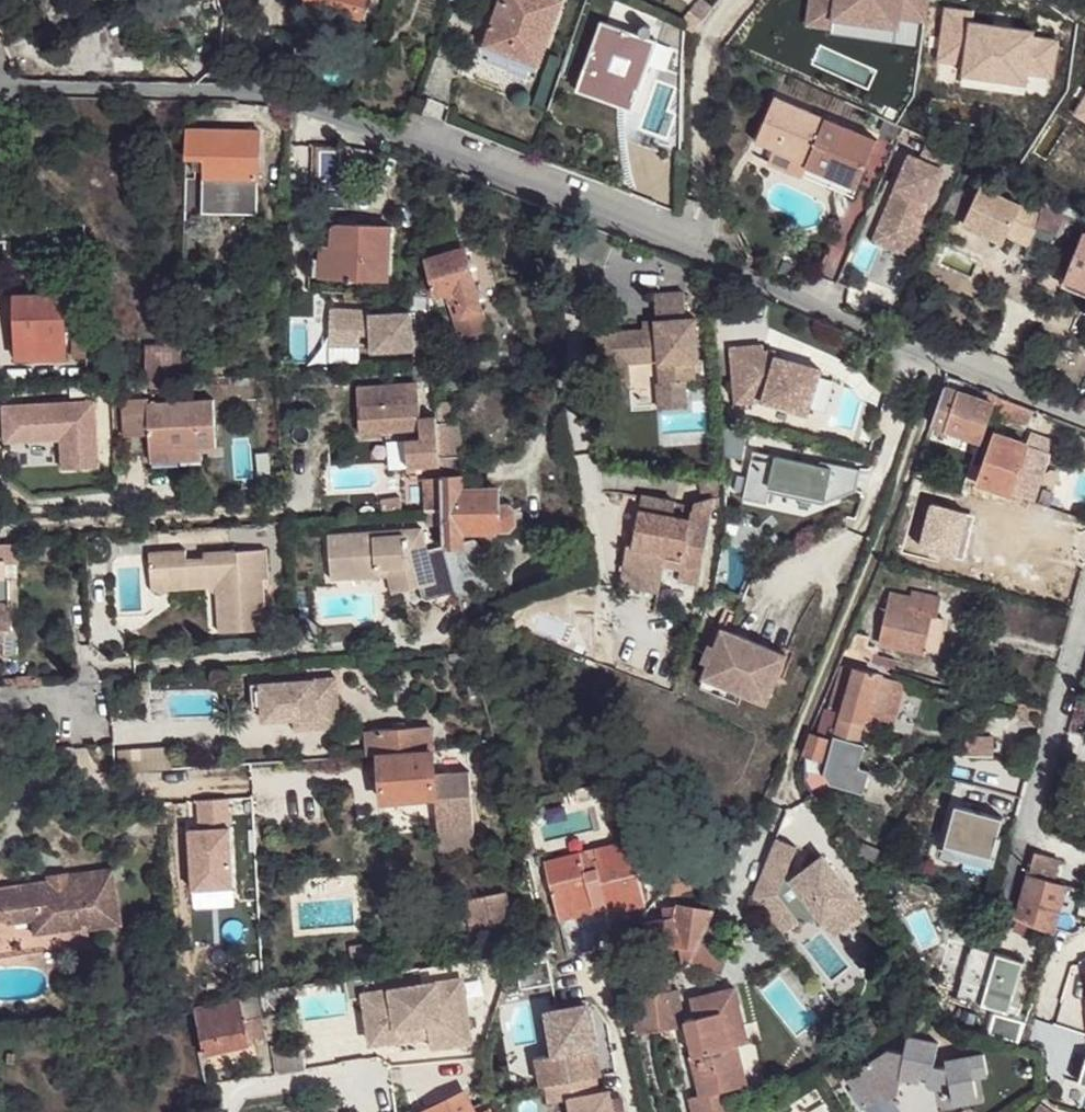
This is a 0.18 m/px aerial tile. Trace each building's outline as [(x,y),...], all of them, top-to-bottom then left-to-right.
[(318,8),(367,20),(372,0),(315,0),(314,1),(318,8)] [(537,67),(561,0),(500,0),(484,47),(537,67)] [(689,11),(700,21),(711,8),(702,0),(698,0),(689,11)] [(805,35),(899,46),(902,26),(927,29),(931,0),(809,0),(805,35)] [(602,23),(580,86),(636,103),(657,42),(645,38),(638,35),(602,23)] [(636,31),(638,35),(645,38),(648,36),(650,35),(651,31),(650,28),(649,26),(646,24),(643,23),(641,24),(638,26),(637,28),(636,31)] [(804,163),(835,176),(847,147),(837,143),(844,124),(775,94),(756,139),(757,140),(775,146),(806,160),(804,163)] [(837,143),(847,147),(855,128),(844,124),(837,143)] [(877,137),(855,128),(847,147),(835,176),(856,185),(877,137)] [(261,131),(191,129),(190,162),(205,162),(205,217),(260,216),(261,131)] [(775,146),(770,159),(831,186),(852,195),(856,185),(835,176),(804,163),(806,160),(775,146)] [(910,156),(884,217),(918,231),(943,170),(910,156)] [(199,216),(197,168),(187,168),(190,216),(199,216)] [(1032,242),(1036,232),(1041,211),(1024,203),(983,185),(966,223),(1007,241),(1010,233),(1032,242)] [(966,191),(955,187),(951,195),(948,204),(959,209),(966,191)] [(884,217),(875,240),(908,254),(918,231),(884,217)] [(395,228),(342,226),(341,226),(340,226),(339,226),(338,227),(338,228),(337,228),(337,229),(337,230),(336,248),(325,248),(324,280),(392,283),(395,228)] [(1084,284),(1084,231),(1083,231),(1065,276),(1084,284)] [(470,252),(431,262),(432,300),(447,296),(450,311),(458,309),(461,325),(489,318),(470,252)] [(1065,276),(1061,285),(1084,295),(1084,284),(1065,276)] [(690,322),(690,296),(660,296),(660,322),(660,331),(601,332),(601,383),(629,383),(628,361),(660,361),(660,384),(684,384),(694,384),(694,365),(700,364),(699,322),(690,322)] [(18,342),(64,341),(63,297),(16,299),(18,342)] [(371,315),(330,312),(330,350),(371,350),(371,356),(410,356),(411,321),(371,320),(371,315)] [(647,331),(660,331),(660,322),(646,323),(647,331)] [(65,359),(64,341),(18,342),(19,361),(65,359)] [(765,349),(732,352),(737,407),(764,405),(810,418),(822,372),(777,359),(776,354),(765,355),(765,349)] [(186,374),(185,351),(151,350),(151,386),(185,386),(186,374)] [(962,379),(951,374),(939,410),(952,415),(950,429),(982,441),(993,410),(1000,394),(982,387),(978,395),(959,388),(962,379)] [(440,387),(439,385),(420,384),(425,399),(441,399),(440,387)] [(684,411),(684,384),(660,384),(657,384),(657,412),(684,411)] [(1038,408),(1000,394),(993,410),(1031,424),(1038,408)] [(97,400),(21,404),(23,440),(63,438),(64,468),(100,466),(97,400)] [(23,440),(21,404),(3,405),(4,441),(23,440)] [(455,424),(453,404),(442,405),(442,413),(445,458),(453,458),(453,451),(464,450),(460,423),(455,424)] [(147,458),(202,459),(215,459),(213,409),(146,410),(146,405),(120,405),(121,443),(147,443),(147,458)] [(952,415),(939,410),(935,424),(950,429),(952,415)] [(429,489),(430,522),(435,521),(447,520),(445,458),(442,413),(427,414),(427,446),(411,448),(416,490),(429,489)] [(1033,432),(1028,444),(1017,477),(1039,485),(1055,439),(1033,432)] [(998,433),(980,484),(1011,495),(1012,492),(1017,477),(1028,444),(998,433)] [(445,458),(447,520),(447,533),(448,550),(449,553),(462,602),(476,599),(491,596),(497,583),(494,559),(483,547),(472,548),(471,537),(517,534),(523,528),(523,511),(517,505),(505,507),(504,493),(469,495),(464,450),(453,451),(453,458),(445,458)] [(813,465),(753,454),(745,497),(769,502),(770,495),(789,498),(790,493),(826,499),(828,494),(842,497),(857,490),(861,469),(836,465),(831,468),(813,465)] [(202,468),(202,459),(147,458),(147,468),(202,468)] [(1012,492),(1011,495),(1032,504),(1039,485),(1017,477),(1012,492)] [(826,499),(790,493),(789,498),(826,505),(826,499)] [(929,527),(925,544),(969,554),(978,519),(976,517),(977,506),(961,501),(958,512),(934,507),(929,527)] [(908,522),(929,527),(934,507),(911,502),(908,522)] [(624,512),(623,526),(656,528),(656,521),(657,514),(624,512)] [(990,521),(978,519),(969,554),(982,557),(990,521)] [(447,520),(435,521),(435,533),(447,533),(447,520)] [(656,521),(656,528),(676,529),(676,522),(656,521)] [(672,578),(693,580),(696,524),(676,522),(676,529),(656,528),(623,526),(621,562),(616,561),(614,590),(653,593),(654,577),(672,578)] [(903,539),(925,544),(929,527),(908,522),(903,539)] [(462,602),(449,553),(435,557),(428,535),(335,542),(338,587),(380,585),(379,572),(419,569),(426,595),(428,604),(431,607),(437,608),(462,602)] [(20,659),(18,548),(5,548),(0,549),(0,659),(20,659)] [(225,641),(274,638),(270,587),(275,587),(273,558),(211,560),(210,566),(192,567),(191,558),(155,561),(157,600),(221,596),(225,641)] [(398,601),(426,595),(419,569),(379,572),(380,585),(393,585),(398,601)] [(672,578),(671,590),(692,591),(693,580),(672,578)] [(653,593),(614,590),(613,602),(653,605),(653,593)] [(913,592),(911,599),(913,599),(909,610),(931,615),(931,619),(938,620),(945,600),(913,592)] [(879,643),(897,649),(909,610),(913,599),(911,599),(892,593),(879,643)] [(909,610),(897,649),(920,655),(921,652),(931,619),(931,615),(909,610)] [(942,621),(938,620),(931,619),(921,652),(933,656),(942,621)] [(476,633),(471,636),(473,643),(494,643),(489,625),(476,633)] [(763,702),(784,655),(715,625),(701,659),(706,662),(701,675),(740,692),(763,702)] [(850,646),(847,655),(893,668),(896,659),(866,651),(868,641),(852,636),(850,646)] [(946,662),(942,672),(956,676),(959,666),(946,662)] [(827,743),(809,737),(802,753),(802,757),(823,763),(823,762),(828,763),(825,777),(831,788),(864,797),(870,774),(859,771),(866,745),(858,743),(861,732),(872,735),(874,727),(891,731),(903,686),(842,669),(829,715),(841,718),(837,733),(831,732),(827,743)] [(740,692),(701,675),(696,685),(736,703),(740,692)] [(17,690),(43,688),(43,682),(16,684),(17,690)] [(338,683),(253,690),(255,715),(264,714),(273,713),(274,726),(275,737),(297,735),(297,724),(320,722),(319,712),(340,711),(338,683)] [(297,724),(297,735),(341,731),(340,711),(319,712),(320,722),(297,724)] [(273,713),(264,714),(265,726),(274,726),(273,713)] [(370,735),(372,763),(383,762),(435,757),(432,729),(370,735)] [(383,762),(387,809),(439,804),(437,780),(435,757),(383,762)] [(473,777),(437,780),(439,804),(442,836),(478,832),(473,777)] [(596,784),(564,794),(569,808),(600,799),(596,784)] [(1004,817),(934,799),(924,839),(994,856),(1004,817)] [(478,832),(442,836),(445,857),(480,854),(478,832)] [(797,846),(777,838),(752,897),(781,934),(800,919),(803,923),(816,912),(824,922),(858,896),(825,853),(798,873),(788,869),(797,846)] [(627,843),(540,861),(560,957),(597,949),(588,906),(600,903),(602,915),(640,907),(627,843)] [(1037,851),(1019,911),(1019,913),(1053,930),(1055,924),(1057,918),(1069,922),(1079,887),(1055,880),(1059,858),(1037,851)] [(113,871),(90,875),(91,892),(85,892),(89,922),(91,931),(117,928),(113,907),(119,906),(116,886),(113,871)] [(89,922),(85,892),(91,892),(90,875),(69,876),(69,881),(0,890),(0,923),(37,918),(39,930),(89,922)] [(869,910),(858,896),(824,922),(834,936),(869,910)] [(510,929),(503,899),(464,909),(471,939),(510,929)] [(678,960),(682,966),(686,960),(707,916),(709,911),(672,903),(667,914),(674,944),(676,944),(678,960)] [(707,916),(686,960),(715,973),(727,947),(717,943),(726,925),(707,916)] [(957,994),(1008,1008),(1022,955),(970,939),(957,994)] [(548,986),(539,949),(515,954),(510,969),(515,991),(548,986)] [(377,987),(366,988),(367,996),(379,995),(377,987)] [(353,1010),(369,1007),(368,1002),(367,996),(366,988),(350,991),(353,1010)] [(466,988),(368,1002),(369,1007),(373,1035),(399,1031),(401,1041),(433,1037),(433,1043),(435,1056),(475,1050),(466,988)] [(719,1093),(742,1088),(729,1033),(740,1030),(730,992),(685,1002),(689,1020),(680,1024),(684,1043),(681,1045),(695,1098),(687,1100),(690,1111),(723,1111),(719,1093)] [(630,1036),(674,1029),(670,993),(623,999),(630,1036)] [(299,1008),(296,998),(277,1000),(278,1011),(299,1008)] [(260,1005),(194,1016),(203,1056),(203,1059),(266,1047),(260,1005)] [(530,1063),(536,1092),(543,1090),(559,1087),(592,1081),(597,1079),(593,1061),(589,1061),(588,1053),(594,1053),(587,1016),(579,1010),(543,1017),(549,1051),(552,1050),(554,1059),(530,1063)] [(1022,1034),(1025,1025),(1006,1020),(1000,1041),(1018,1046),(1018,1044),(1020,1039),(1022,1034)] [(399,1031),(373,1035),(375,1051),(433,1043),(433,1037),(401,1041),(399,1031)] [(840,1075),(860,1105),(879,1092),(882,1097),(888,1093),(891,1081),(897,1077),(906,1077),(907,1074),(938,1081),(937,1101),(953,1102),(956,1080),(976,1081),(977,1061),(939,1060),(938,1066),(929,1065),(926,1062),(930,1040),(901,1035),(897,1051),(878,1047),(840,1075)] [(274,1050),(278,1081),(307,1076),(304,1046),(274,1050)] [(559,1087),(563,1105),(567,1105),(569,1111),(609,1111),(606,1096),(595,1098),(592,1081),(559,1087)] [(559,1087),(543,1090),(546,1109),(563,1105),(559,1087)] [(860,1105),(865,1111),(892,1111),(882,1097),(879,1092),(860,1105)] [(464,1100),(438,1111),(470,1111),(464,1100)]
